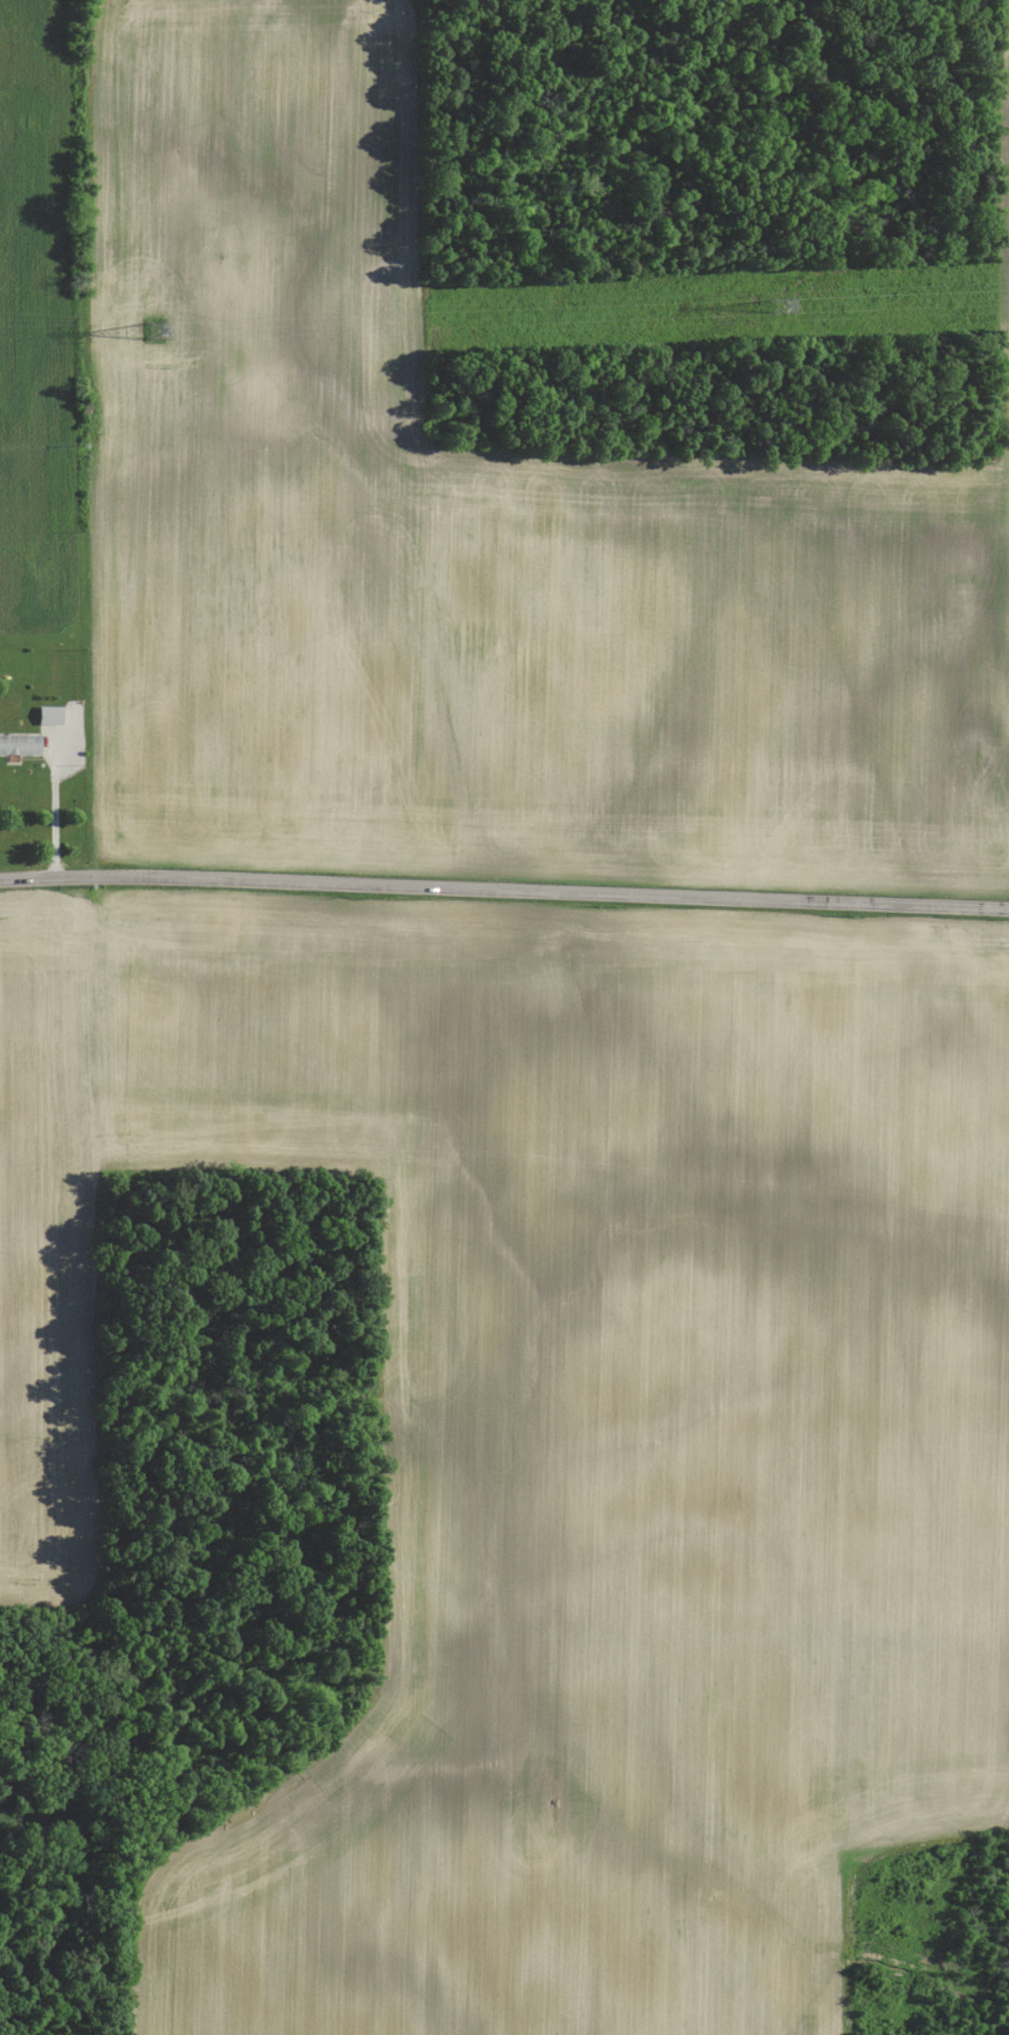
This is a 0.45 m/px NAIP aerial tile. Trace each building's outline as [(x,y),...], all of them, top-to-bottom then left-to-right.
[(39,723),(63,723),(63,705),(39,705),(39,723)] [(39,753),(39,733),(0,733),(0,753),(39,753)]
